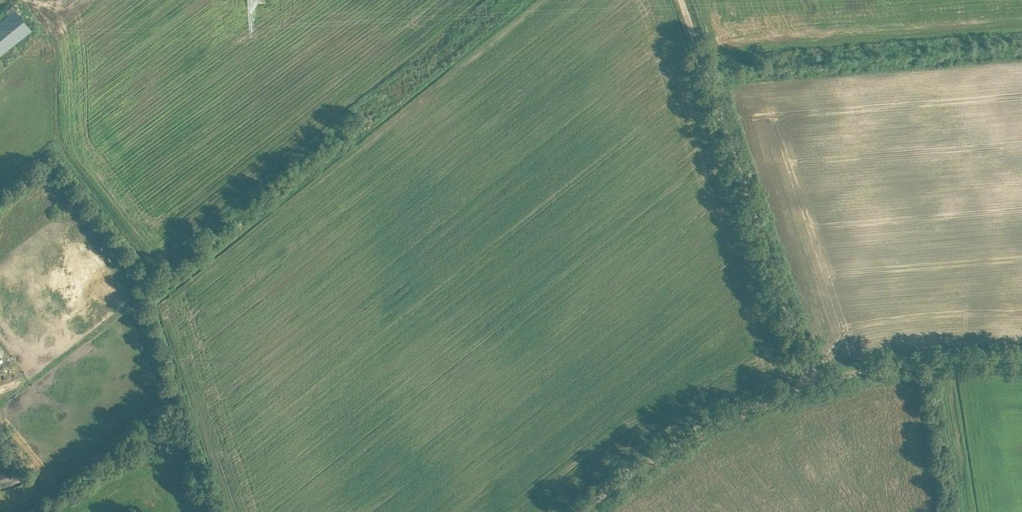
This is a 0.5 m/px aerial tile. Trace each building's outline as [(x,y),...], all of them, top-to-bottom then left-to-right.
[(0,24),(0,54),(30,30),(15,11),(0,24)] [(14,484),(13,483),(29,478),(24,462),(16,464),(17,467),(9,469),(8,463),(0,465),(0,488),(14,484)]
